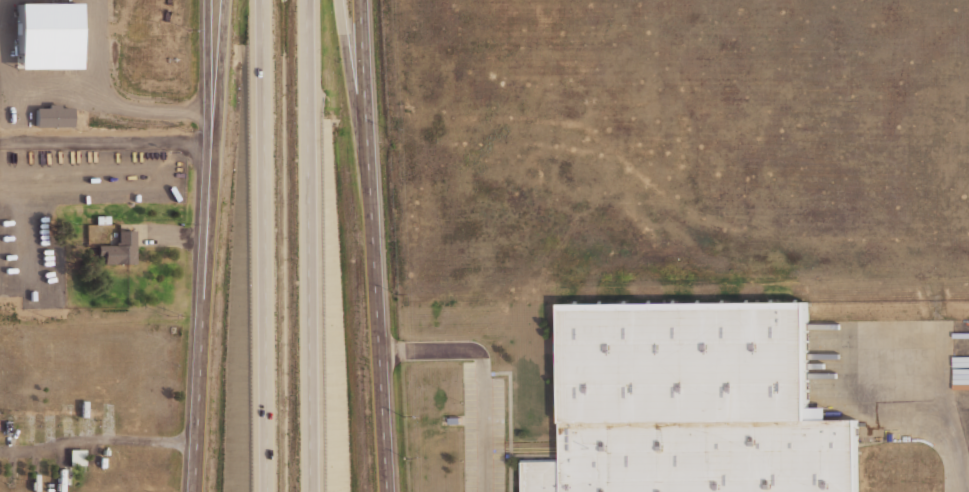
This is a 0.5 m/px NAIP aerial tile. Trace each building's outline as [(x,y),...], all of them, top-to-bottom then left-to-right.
[(9,2),(9,68),(72,68),(72,2),(9,2)] [(45,104),(57,104),(57,107),(69,107),(69,126),(32,126),(31,107),(45,107),(45,104)] [(93,215),(106,215),(107,224),(93,224),(93,215)] [(115,230),(134,230),(134,264),(100,264),(100,255),(95,255),(95,244),(113,244),(113,241),(115,241),(115,230)] [(860,418),(812,419),(811,300),(561,302),(562,459),(523,459),(523,491),(860,491),(860,418)] [(103,399),(108,399),(108,410),(111,410),(111,414),(108,414),(108,417),(111,417),(111,422),(109,422),(109,424),(103,424),(103,422),(101,422),(101,417),(104,417),(104,413),(102,413),(102,410),(104,410),(104,403),(103,403),(103,399)] [(79,409),(85,409),(85,425),(79,425),(79,422),(76,422),(76,414),(79,414),(79,409)] [(67,449),(83,449),(83,465),(67,465),(67,449)] [(30,467),(35,467),(36,482),(36,485),(31,486),(31,484),(29,484),(28,477),(30,477),(30,467)]
